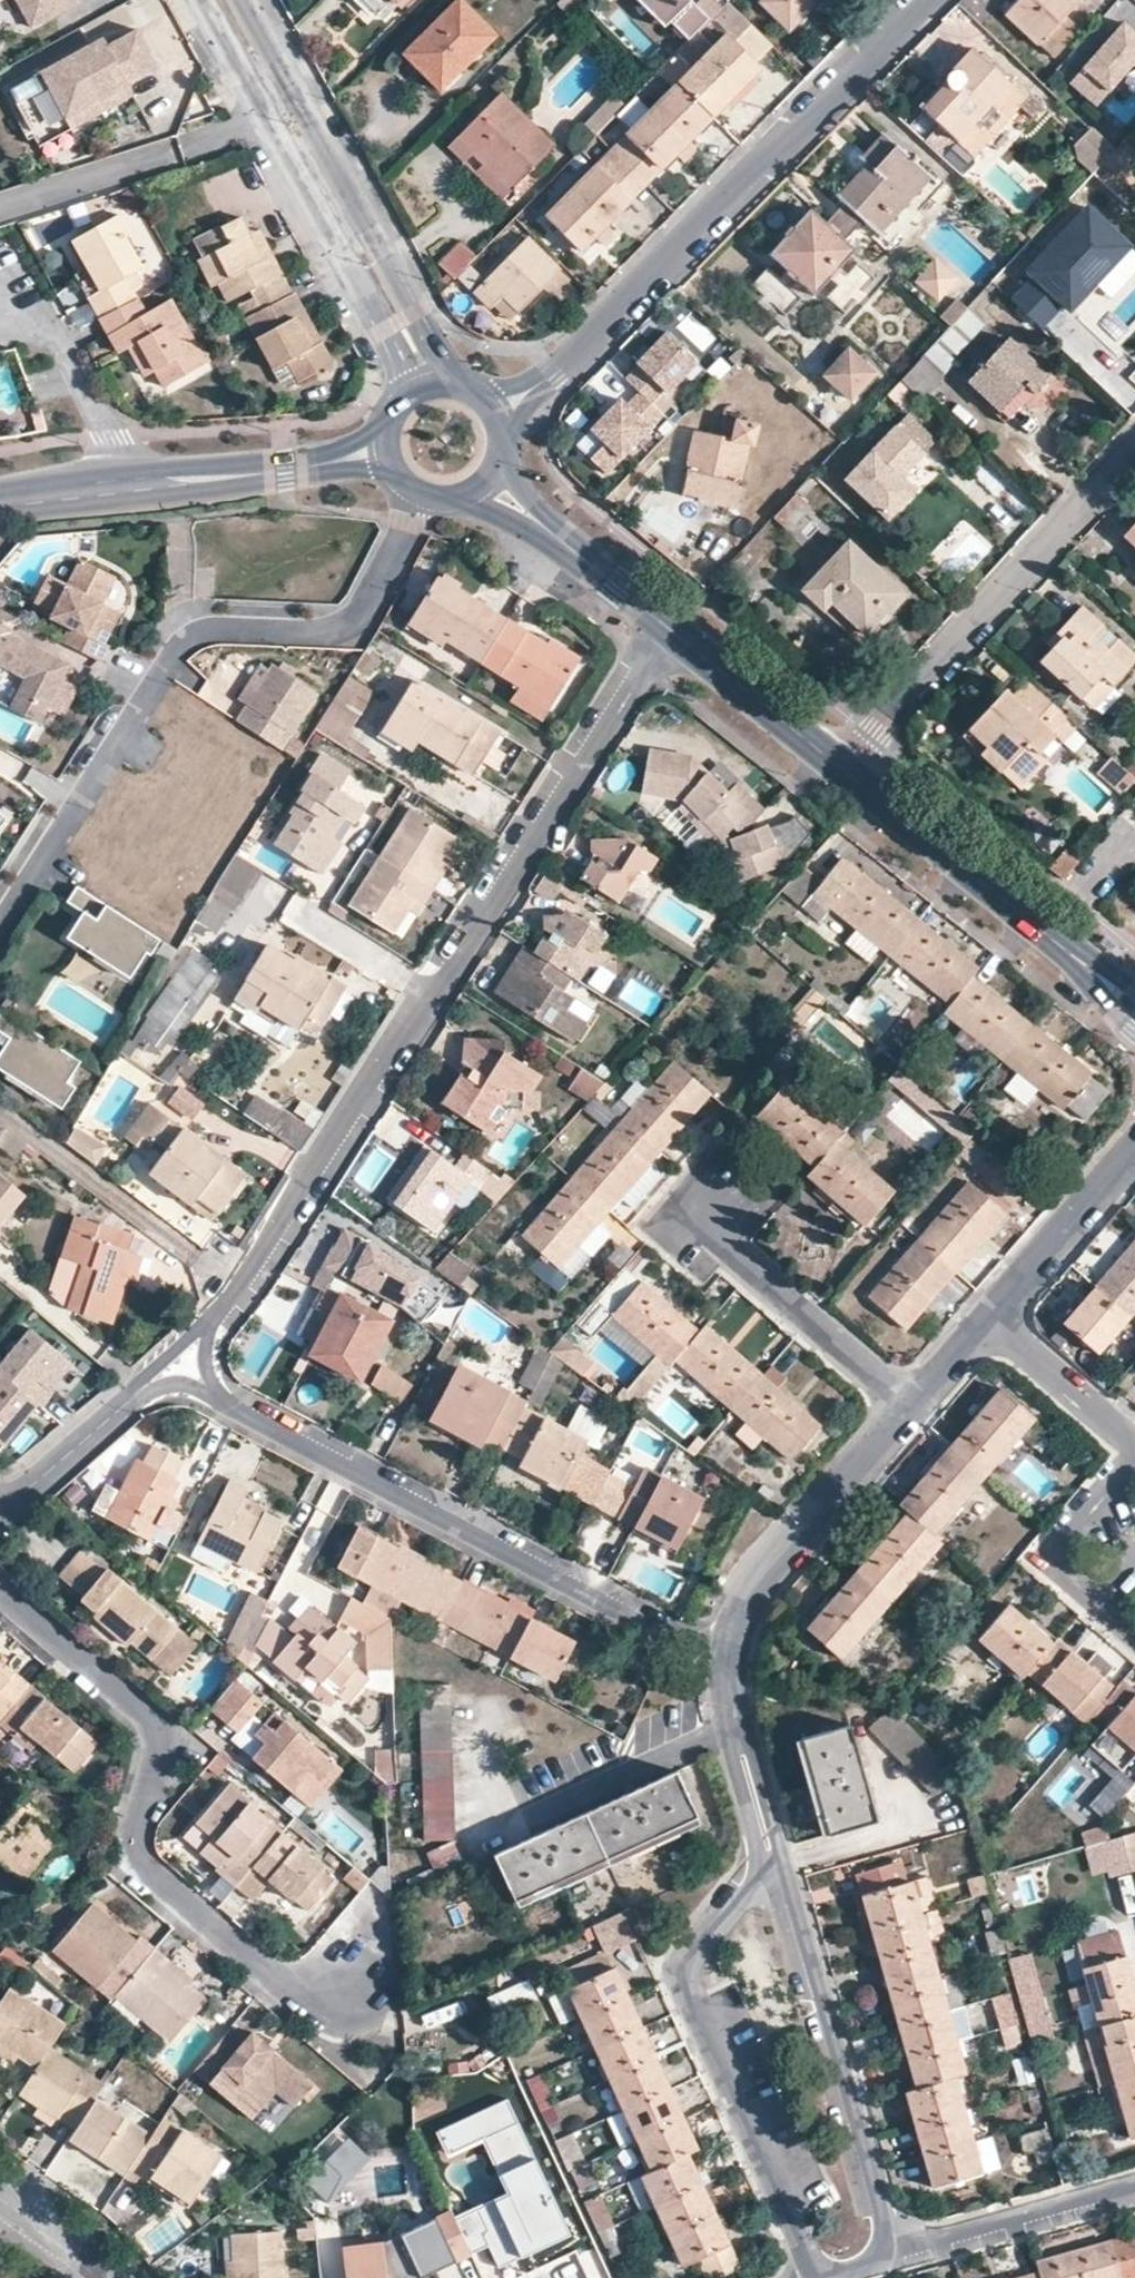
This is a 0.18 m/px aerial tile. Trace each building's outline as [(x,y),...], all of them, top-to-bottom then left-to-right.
[(29,30),(77,4),(75,0),(13,0),(29,30)] [(378,15),(393,1),(402,9),(411,0),(363,0),(378,15)] [(688,0),(635,0),(661,27),(668,20),(690,41),(708,22),(728,3),(725,0),(695,0),(691,3),(688,0)] [(760,3),(788,31),(817,0),(763,0),(760,3)] [(1003,15),(1035,45),(1077,0),(1017,0),(1003,15)] [(488,30),(459,2),(405,56),(433,84),(488,30)] [(772,50),(728,3),(708,22),(725,39),(754,67),(772,50)] [(1076,84),(1096,100),(1128,61),(1134,67),(1134,31),(1126,24),(1076,84)] [(129,86),(159,69),(138,30),(108,47),(103,39),(8,91),(34,138),(65,120),(97,103),(129,86)] [(433,84),(439,90),(493,36),(488,30),(433,84)] [(725,39),(678,86),(612,153),(644,185),(673,157),(681,164),(695,151),(687,142),(711,119),(758,71),(754,67),(725,39)] [(923,106),(958,139),(1008,86),(969,50),(946,74),(945,84),(923,106)] [(134,96),(129,86),(97,103),(103,114),(134,96)] [(500,95),(458,140),(508,190),(551,144),(500,95)] [(71,131),(103,114),(97,103),(65,120),(71,131)] [(604,104),(583,124),(594,135),(615,115),(604,104)] [(39,148),(71,131),(65,120),(34,138),(39,148)] [(866,164),(872,168),(891,146),(878,135),(859,157),(866,164)] [(864,221),(880,235),(928,179),(891,146),(872,168),(866,164),(837,195),(841,200),(845,204),(829,222),(848,238),(864,221)] [(1081,150),(1075,158),(1081,163),(1079,166),(1089,174),(1098,164),(1081,150)] [(644,185),(612,153),(547,218),(579,251),(592,238),(600,246),(610,236),(603,228),(644,185)] [(95,198),(79,203),(94,230),(108,223),(95,198)] [(793,286),(798,280),(816,295),(831,278),(838,285),(829,296),(847,313),(858,301),(865,307),(874,297),(866,291),(878,278),(860,261),(849,274),(841,268),(856,251),(846,241),(848,238),(829,222),(825,217),(813,207),(772,254),(789,270),(782,277),(771,266),(754,283),(766,294),(760,301),(771,311),(777,305),(790,315),(804,297),(793,286)] [(1061,303),(1076,288),(1081,292),(1091,301),(1134,256),(1092,216),(1009,304),(1036,330),(1053,312),(1061,303)] [(76,240),(90,267),(102,290),(88,298),(99,319),(136,299),(138,298),(126,277),(141,268),(124,237),(128,235),(118,217),(108,223),(94,230),(76,240)] [(273,256),(263,261),(250,235),(241,218),(221,229),(229,245),(214,253),(198,260),(211,287),(217,284),(227,303),(261,286),(271,306),(293,294),(273,256)] [(1023,246),(1029,239),(1014,226),(1008,232),(1023,246)] [(221,229),(207,237),(214,253),(229,245),(221,229)] [(263,261),(273,256),(260,231),(250,235),(263,261)] [(557,273),(524,240),(474,292),(490,308),(501,296),(518,314),(557,273)] [(452,282),(476,259),(460,242),(435,265),(452,282)] [(918,283),(938,302),(956,282),(935,264),(918,283)] [(88,298),(102,290),(90,267),(75,275),(88,298)] [(1081,292),(1076,288),(1061,303),(1066,308),(1081,292)] [(320,342),(310,347),(295,319),(306,314),(295,293),(293,294),(271,306),(242,321),(269,370),(282,364),(293,384),(310,375),(316,377),(320,378),(325,377),(329,373),(332,369),(332,364),(320,342)] [(99,319),(108,337),(118,332),(129,350),(138,346),(154,373),(163,389),(194,372),(186,355),(195,351),(169,302),(145,315),(136,299),(99,319)] [(938,318),(948,327),(965,309),(954,300),(938,318)] [(306,314),(295,319),(310,347),(320,342),(306,314)] [(692,314),(678,326),(703,351),(716,339),(692,314)] [(627,377),(641,390),(665,413),(688,389),(680,381),(701,360),(669,330),(638,361),(640,363),(627,377)] [(118,332),(108,337),(118,356),(129,350),(118,332)] [(1047,377),(1008,340),(966,385),(981,400),(979,403),(994,418),(1023,388),(1030,395),(1038,386),(1047,377)] [(144,377),(154,373),(138,346),(129,350),(144,377)] [(941,380),(952,368),(930,347),(919,359),(941,380)] [(847,400),(872,373),(855,357),(846,349),(822,375),(847,400)] [(195,351),(186,355),(194,372),(204,367),(195,351)] [(922,400),(941,380),(919,359),(901,379),(914,393),(922,400)] [(901,379),(887,394),(901,408),(914,393),(901,379)] [(1030,395),(1023,388),(994,418),(1002,426),(1030,396),(1030,395)] [(623,397),(592,429),(606,442),(592,457),(608,472),(665,413),(641,390),(628,403),(623,397)] [(743,485),(739,483),(746,447),(751,449),(757,426),(747,423),(748,417),(723,411),(716,437),(692,433),(684,470),(687,471),(683,493),(697,497),(697,501),(736,509),(743,485)] [(928,457),(893,424),(836,483),(886,531),(921,496),(905,480),(916,469),(928,457)] [(592,429),(578,443),(592,457),(606,442),(592,429)] [(812,450),(819,442),(806,431),(799,438),(812,450)] [(790,521),(794,522),(809,505),(796,493),(772,518),(785,528),(790,521)] [(794,522),(790,521),(785,528),(790,533),(796,527),(794,522)] [(1122,539),(1134,552),(1134,525),(1122,539)] [(879,606),(895,587),(846,542),(801,591),(823,612),(831,605),(865,637),(877,624),(887,613),(879,606)] [(101,646),(112,623),(84,609),(101,573),(79,563),(68,589),(48,579),(34,606),(54,616),(51,622),(69,631),(61,645),(100,665),(108,649),(101,646)] [(116,615),(99,607),(113,579),(101,573),(84,609),(112,623),(116,615)] [(459,592),(436,579),(409,623),(430,637),(459,592)] [(903,596),(895,587),(879,606),(887,613),(903,596)] [(443,645),(447,640),(520,685),(517,691),(546,709),(578,659),(549,640),(546,645),(459,592),(430,637),(443,645)] [(857,645),(865,637),(831,605),(823,612),(857,645)] [(1113,644),(1105,652),(1093,642),(1102,633),(1078,611),(1068,623),(1057,634),(1063,639),(1040,664),(1090,710),(1133,663),(1113,644)] [(24,681),(10,710),(42,725),(49,711),(63,683),(71,667),(46,654),(41,664),(35,662),(39,651),(9,637),(16,622),(0,614),(0,669),(24,681)] [(35,662),(41,664),(46,654),(39,651),(35,662)] [(239,720),(282,747),(317,691),(274,664),(271,669),(249,704),(239,720)] [(241,699),(249,704),(271,669),(263,664),(241,699)] [(343,747),(375,697),(347,679),(314,730),(343,747)] [(1012,699),(996,715),(989,709),(980,718),(963,738),(1016,787),(1041,761),(1033,753),(1048,736),(1039,726),(1055,710),(1027,683),(1012,699)] [(462,713),(441,700),(439,703),(408,685),(387,722),(417,739),(472,772),(497,730),(463,710),(462,713)] [(1012,699),(1004,692),(989,709),(996,715),(1012,699)] [(1033,753),(1041,761),(1072,726),(1055,710),(1039,726),(1048,736),(1033,753)] [(387,722),(380,732),(410,750),(417,739),(387,722)] [(651,748),(642,795),(682,802),(705,822),(728,785),(695,756),(651,748)] [(1109,760),(1095,776),(1117,796),(1132,780),(1109,760)] [(309,866),(328,835),(340,816),(352,823),(362,807),(311,774),(300,789),(303,791),(289,813),(293,815),(274,845),(309,866)] [(729,828),(736,821),(740,825),(753,822),(767,806),(743,784),(736,792),(728,785),(705,822),(721,836),(729,828)] [(682,802),(675,811),(699,832),(705,822),(682,802)] [(442,875),(432,870),(439,859),(452,839),(409,811),(379,858),(353,900),(349,906),(391,934),(406,911),(412,901),(422,907),(431,892),(442,875)] [(734,857),(744,877),(786,860),(771,826),(769,821),(755,826),(732,836),(740,854),(734,857)] [(721,836),(705,822),(699,832),(713,846),(721,836)] [(262,829),(254,823),(247,835),(255,840),(261,829),(262,829)] [(740,854),(732,836),(729,828),(721,836),(713,846),(715,848),(723,861),(733,881),(744,877),(734,857),(740,854)] [(340,845),(328,835),(309,866),(322,875),(340,845)] [(641,873),(641,854),(619,840),(618,843),(611,838),(587,840),(588,853),(595,858),(591,864),(587,861),(577,878),(621,905),(631,889),(622,884),(629,873),(641,873)] [(591,864),(595,858),(588,853),(584,859),(587,861),(591,864)] [(836,855),(807,890),(880,948),(886,953),(914,918),(836,855)] [(439,859),(432,870),(442,875),(448,865),(439,859)] [(641,889),(641,873),(629,873),(622,884),(631,889),(641,889)] [(296,893),(264,874),(240,913),(234,909),(218,936),(255,960),(264,946),(296,893)] [(110,909),(75,887),(65,902),(81,913),(65,939),(130,979),(146,953),(150,955),(159,941),(110,909)] [(406,911),(415,917),(422,907),(412,901),(406,911)] [(595,928),(574,914),(572,917),(565,913),(541,915),(542,928),(549,932),(545,938),(541,936),(531,952),(568,975),(575,980),(585,964),(576,959),(583,948),(595,947),(595,928)] [(914,918),(886,953),(945,1002),(967,974),(974,966),(914,918)] [(549,932),(542,928),(538,934),(541,936),(545,938),(549,932)] [(255,960),(245,976),(266,991),(258,1004),(297,1028),(325,983),(264,946),(255,960)] [(570,1000),(557,991),(568,975),(531,952),(522,946),(492,993),(568,1041),(580,1022),(563,1011),(570,1000)] [(595,947),(583,948),(576,959),(585,964),(595,964),(595,947)] [(207,961),(191,950),(152,1010),(139,1032),(150,1042),(145,1049),(155,1055),(166,1041),(170,1043),(215,978),(203,969),(207,961)] [(589,983),(605,992),(616,974),(600,965),(589,983)] [(945,1002),(938,1010),(988,1049),(998,1058),(1026,1022),(974,979),(967,974),(945,1002)] [(570,1000),(563,1011),(580,1022),(587,1011),(570,1000)] [(79,1061),(29,1029),(0,1010),(0,1032),(8,1037),(0,1049),(0,1070),(59,1109),(73,1087),(65,1082),(79,1061)] [(1026,1022),(998,1058),(1058,1107),(1063,1102),(1083,1117),(1103,1092),(1085,1076),(1087,1073),(1026,1022)] [(464,1063),(471,1068),(467,1075),(459,1070),(440,1102),(484,1129),(498,1108),(514,1101),(522,1087),(527,1090),(539,1072),(504,1050),(503,1038),(465,1036),(464,1063)] [(181,1051),(169,1065),(178,1072),(187,1078),(198,1064),(191,1059),(181,1051)] [(705,1092),(668,1060),(619,1119),(655,1150),(705,1092)] [(467,1075),(471,1068),(464,1063),(459,1070),(467,1075)] [(589,1101),(603,1079),(582,1066),(569,1088),(589,1101)] [(830,1140),(837,1131),(781,1081),(751,1113),(809,1164),(830,1140)] [(182,1086),(169,1102),(191,1119),(204,1102),(182,1086)] [(267,1130),(279,1111),(254,1095),(241,1113),(267,1130)] [(606,1127),(616,1115),(596,1097),(585,1109),(606,1127)] [(167,1118),(149,1105),(126,1137),(143,1150),(150,1141),(167,1118)] [(150,1141),(165,1152),(183,1131),(167,1118),(150,1141)] [(605,1207),(613,1198),(643,1164),(655,1150),(619,1119),(569,1175),(605,1207)] [(101,1151),(71,1131),(63,1143),(93,1163),(101,1151)] [(223,1162),(220,1166),(199,1150),(202,1145),(183,1131),(165,1152),(150,1174),(191,1204),(196,1197),(216,1212),(242,1176),(223,1162)] [(860,1222),(888,1190),(830,1140),(809,1164),(801,1173),(814,1182),(808,1190),(826,1206),(832,1198),(860,1222)] [(459,1151),(450,1164),(418,1143),(382,1196),(428,1227),(451,1197),(466,1175),(477,1183),(487,1170),(459,1151)] [(656,1176),(643,1164),(613,1198),(626,1209),(656,1176)] [(495,1195),(505,1184),(487,1170),(477,1183),(495,1195)] [(462,1205),(477,1183),(466,1175),(451,1197),(462,1205)] [(554,1265),(574,1242),(594,1220),(605,1207),(569,1175),(558,1189),(518,1234),(537,1250),(554,1265)] [(0,1177),(0,1222),(22,1195),(0,1177)] [(1000,1212),(963,1181),(914,1237),(951,1269),(1000,1212)] [(129,1234),(72,1216),(50,1290),(65,1308),(110,1323),(123,1279),(131,1281),(139,1255),(131,1253),(124,1251),(129,1234)] [(574,1242),(587,1253),(606,1232),(594,1220),(574,1242)] [(430,1304),(408,1284),(415,1273),(363,1238),(364,1235),(336,1223),(328,1243),(326,1242),(308,1282),(319,1287),(330,1268),(397,1304),(416,1320),(430,1304)] [(951,1269),(914,1237),(864,1295),(902,1327),(951,1269)] [(1126,1316),(1134,1305),(1134,1237),(1091,1286),(1126,1316)] [(537,1250),(525,1264),(552,1287),(564,1274),(554,1265),(537,1250)] [(467,1266),(446,1251),(432,1266),(455,1283),(467,1266)] [(439,1294),(415,1273),(408,1284),(430,1304),(439,1294)] [(695,1330),(690,1327),(662,1303),(636,1282),(610,1313),(653,1353),(633,1376),(618,1393),(612,1390),(608,1394),(628,1407),(671,1358),(695,1330)] [(325,1313),(336,1292),(321,1285),(319,1287),(310,1305),(325,1313)] [(1091,1286),(1060,1322),(1094,1352),(1126,1316),(1091,1286)] [(388,1320),(336,1292),(325,1313),(304,1352),(357,1379),(388,1320)] [(695,1330),(671,1358),(730,1407),(758,1374),(700,1325),(695,1330)] [(545,1348),(547,1351),(560,1359),(577,1371),(586,1362),(556,1336),(545,1348)] [(577,1451),(583,1439),(532,1411),(556,1366),(560,1359),(547,1351),(523,1399),(499,1447),(517,1456),(515,1461),(558,1485),(581,1496),(599,1463),(577,1451)] [(378,1364),(369,1381),(396,1400),(406,1384),(378,1364)] [(499,1447),(523,1399),(453,1364),(425,1417),(491,1450),(495,1453),(499,1447)] [(35,1401),(0,1372),(0,1444),(35,1401)] [(730,1407),(788,1457),(816,1425),(758,1374),(730,1407)] [(981,1474),(983,1472),(1031,1416),(998,1388),(948,1444),(981,1474)] [(139,1460),(133,1457),(104,1515),(134,1531),(145,1538),(152,1524),(172,1533),(181,1516),(168,1510),(161,1506),(167,1495),(175,1479),(169,1476),(178,1459),(148,1443),(139,1460)] [(906,1510),(931,1532),(981,1474),(948,1444),(897,1502),(906,1510)] [(606,1467),(599,1463),(581,1496),(589,1501),(606,1467)] [(640,1467),(614,1515),(673,1545),(699,1497),(640,1467)] [(226,1478),(223,1485),(205,1518),(195,1538),(227,1554),(253,1568),(279,1521),(260,1512),(258,1516),(235,1504),(240,1494),(244,1488),(226,1478)] [(240,1494),(235,1504),(258,1516),(260,1512),(263,1506),(240,1494)] [(174,1498),(167,1495),(161,1506),(168,1510),(174,1498)] [(906,1510),(888,1531),(856,1569),(888,1598),(938,1539),(931,1532),(906,1510)] [(333,1564),(353,1573),(372,1536),(354,1526),(350,1532),(333,1564)] [(372,1536),(353,1573),(399,1598),(437,1618),(456,1581),(372,1536)] [(195,1538),(187,1553),(219,1571),(227,1554),(195,1538)] [(76,1595),(98,1569),(74,1548),(53,1574),(76,1595)] [(114,1641),(119,1636),(126,1641),(145,1657),(171,1627),(100,1567),(98,1569),(76,1595),(74,1597),(88,1609),(83,1614),(114,1641)] [(888,1598),(856,1569),(806,1627),(839,1655),(888,1598)] [(389,1617),(399,1598),(353,1573),(343,1593),(346,1595),(379,1611),(389,1617)] [(456,1581),(437,1618),(506,1655),(527,1616),(456,1581)] [(264,1599),(247,1590),(219,1642),(234,1654),(241,1641),(264,1599)] [(294,1593),(284,1606),(294,1615),(298,1617),(308,1605),(294,1593)] [(353,1627),(356,1623),(365,1628),(366,1675),(366,1673),(379,1673),(379,1611),(346,1595),(337,1612),(349,1619),(346,1623),(353,1627)] [(1005,1604),(977,1635),(1021,1674),(1025,1669),(1048,1642),(1005,1604)] [(294,1615),(285,1627),(291,1633),(288,1636),(272,1659),(308,1690),(317,1680),(322,1674),(336,1686),(335,1688),(346,1697),(366,1675),(340,1653),(351,1640),(308,1605),(298,1617),(294,1615)] [(389,1617),(379,1611),(379,1673),(389,1673),(389,1617)] [(527,1616),(506,1655),(551,1678),(570,1640),(527,1616)] [(288,1636),(273,1623),(255,1644),(272,1659),(288,1636)] [(188,1642),(171,1627),(145,1657),(163,1672),(188,1642)] [(119,1636),(114,1641),(120,1647),(126,1641),(119,1636)] [(1048,1642),(1025,1669),(1083,1719),(1089,1712),(1111,1686),(1054,1636),(1048,1642)] [(241,1641),(234,1654),(243,1663),(246,1666),(255,1654),(241,1641)] [(358,1696),(381,1699),(379,1673),(366,1673),(366,1675),(346,1697),(358,1696)] [(389,1673),(379,1673),(381,1699),(390,1700),(389,1673)] [(3,1681),(0,1679),(0,1720),(19,1697),(26,1689),(7,1674),(3,1681)] [(258,1700),(231,1678),(205,1711),(231,1733),(258,1700)] [(1111,1686),(1089,1712),(1134,1751),(1134,1692),(1119,1678),(1111,1686)] [(317,1680),(308,1690),(322,1702),(331,1692),(317,1680)] [(437,1837),(451,1837),(449,1737),(448,1703),(448,1682),(415,1683),(416,1704),(417,1755),(420,1838),(437,1837)] [(26,1689),(19,1697),(34,1708),(39,1701),(26,1689)] [(39,1701),(34,1708),(19,1697),(0,1720),(0,1730),(3,1732),(10,1739),(18,1730),(35,1744),(52,1759),(76,1731),(39,1701)] [(272,1712),(258,1700),(231,1733),(225,1739),(250,1761),(264,1745),(259,1740),(253,1734),(272,1712)] [(889,1703),(866,1728),(932,1793),(954,1772),(950,1768),(907,1724),(889,1703)] [(1069,1733),(1080,1719),(1064,1706),(1053,1720),(1069,1733)] [(250,1761),(292,1796),(305,1779),(315,1787),(334,1764),(272,1712),(253,1734),(259,1740),(265,1733),(269,1738),(264,1745),(250,1761)] [(846,1724),(793,1739),(820,1833),(873,1818),(846,1724)] [(18,1730),(10,1739),(27,1753),(35,1744),(18,1730)] [(259,1740),(264,1745),(269,1738),(265,1733),(259,1740)] [(965,1754),(951,1758),(954,1772),(955,1775),(969,1772),(965,1754)] [(334,1764),(315,1787),(305,1779),(292,1796),(308,1810),(341,1770),(334,1764)] [(493,1852),(513,1896),(691,1815),(671,1769),(493,1852)] [(220,1873),(235,1885),(277,1835),(278,1833),(245,1806),(247,1802),(225,1785),(195,1821),(214,1837),(198,1853),(215,1868),(218,1865),(223,1869),(220,1873)] [(21,1883),(57,1842),(46,1833),(40,1827),(47,1820),(21,1797),(0,1821),(0,1864),(21,1883)] [(332,1811),(319,1827),(352,1854),(365,1837),(332,1811)] [(40,1827),(46,1833),(53,1824),(47,1820),(40,1827)] [(195,1821),(181,1838),(198,1853),(214,1837),(195,1821)] [(1119,1833),(1129,1868),(1134,1866),(1134,1829),(1119,1833)] [(304,1909),(330,1878),(277,1835),(235,1885),(234,1886),(251,1901),(263,1886),(268,1879),(287,1894),(304,1909)] [(423,1851),(435,1878),(463,1865),(451,1838),(423,1851)] [(857,1871),(870,1924),(935,1905),(925,1875),(903,1881),(897,1860),(857,1871)] [(368,1882),(347,1864),(337,1876),(359,1894),(368,1882)] [(1006,1879),(1004,1866),(982,1872),(984,1884),(1006,1879)] [(971,1894),(977,1892),(986,1889),(984,1884),(982,1872),(967,1878),(971,1894)] [(268,1879),(263,1886),(281,1900),(287,1894),(268,1879)] [(986,1929),(995,1927),(986,1889),(977,1892),(977,1899),(986,1929)] [(131,1939),(126,1946),(100,1924),(106,1919),(87,1903),(49,1949),(93,1986),(110,1966),(125,1979),(151,1949),(135,1936),(131,1939)] [(870,1924),(879,1956),(927,1942),(944,1937),(935,1905),(870,1924)] [(618,1909),(591,1921),(603,1948),(630,1935),(618,1909)] [(106,1919),(100,1924),(126,1946),(131,1939),(106,1919)] [(983,1930),(984,1935),(989,1953),(1002,1949),(995,1927),(986,1929),(983,1930)] [(1075,1940),(1080,1957),(1065,1961),(1083,2026),(1087,2026),(1099,2022),(1134,2012),(1134,1994),(1124,1954),(1116,1929),(1075,1940)] [(879,1956),(888,1989),(936,1975),(927,1942),(879,1956)] [(582,1957),(591,1975),(611,1966),(603,1948),(582,1957)] [(203,2002),(187,1987),(160,1966),(166,1961),(151,1949),(125,1979),(115,1989),(141,2012),(138,2017),(169,2043),(203,2002)] [(611,1966),(591,1975),(582,1957),(556,1969),(577,2016),(624,1995),(611,1966)] [(997,1959),(983,1963),(989,1985),(1004,1981),(997,1959)] [(166,1961),(160,1966),(187,1987),(191,1982),(166,1961)] [(1049,2035),(1045,2011),(1033,1966),(1014,1972),(1026,2016),(1028,2015),(1034,2036),(1037,2035),(1041,2034),(1043,2037),(1049,2035)] [(954,1971),(936,1975),(945,2008),(963,2004),(955,1974),(954,1971)] [(945,2008),(936,1975),(888,1989),(897,2022),(945,2008)] [(498,2019),(540,2004),(531,1980),(489,1995),(498,2019)] [(62,2023),(5,1987),(0,1995),(0,2042),(14,2051),(34,2064),(46,2047),(62,2023)] [(115,1989),(110,1995),(138,2017),(141,2012),(115,1989)] [(1006,1991),(991,1995),(997,2015),(1012,2012),(1006,1991)] [(552,1996),(558,2026),(573,2023),(566,1993),(552,1996)] [(639,2026),(624,1995),(577,2016),(592,2047),(639,2026)] [(954,2039),(972,2034),(963,2004),(945,2008),(954,2039)] [(897,2022),(905,2053),(954,2039),(945,2008),(897,2022)] [(1099,2022),(1114,2079),(1134,2074),(1134,2012),(1099,2022)] [(1099,2022),(1087,2026),(1103,2082),(1114,2079),(1099,2022)] [(592,2047),(605,2077),(652,2056),(639,2026),(592,2047)] [(316,2088),(249,2031),(242,2040),(227,2027),(191,2069),(248,2119),(272,2090),(291,2107),(299,2097),(305,2101),(316,2088)] [(963,2072),(954,2039),(905,2053),(915,2086),(953,2075),(963,2072)] [(14,2051),(0,2042),(0,2056),(8,2061),(14,2051)] [(91,2098),(101,2083),(46,2047),(34,2064),(23,2083),(58,2107),(53,2114),(72,2127),(89,2102),(91,2098)] [(1018,2082),(1032,2079),(1024,2054),(1012,2058),(1012,2061),(1018,2082)] [(667,2087),(652,2056),(605,2077),(620,2108),(667,2087)] [(532,2073),(524,2077),(530,2090),(538,2085),(532,2073)] [(1134,2133),(1134,2074),(1114,2079),(1103,2082),(1096,2084),(1098,2092),(1116,2088),(1130,2135),(1134,2133)] [(962,2107),(953,2075),(915,2086),(904,2090),(913,2121),(962,2107)] [(53,2114),(58,2107),(23,2083),(17,2090),(53,2114)] [(499,2111),(481,2087),(442,2116),(460,2140),(499,2111)] [(680,2116),(667,2087),(620,2108),(605,2114),(618,2143),(680,2116)] [(91,2098),(89,2102),(102,2110),(103,2105),(91,2098)] [(126,2168),(147,2135),(103,2105),(102,2110),(89,2102),(72,2127),(69,2132),(81,2140),(78,2145),(95,2157),(99,2151),(126,2168)] [(971,2138),(962,2107),(913,2121),(922,2153),(971,2138)] [(145,2180),(155,2167),(193,2192),(218,2154),(161,2115),(147,2135),(126,2168),(145,2180)] [(694,2147),(680,2116),(618,2143),(626,2162),(642,2155),(648,2168),(684,2152),(694,2147)] [(1017,2134),(1022,2151),(1044,2144),(1040,2127),(1017,2134)] [(69,2132),(66,2137),(78,2145),(81,2140),(69,2132)] [(306,2182),(330,2203),(372,2159),(349,2137),(306,2182)] [(922,2153),(930,2184),(979,2170),(971,2138),(922,2153)] [(986,2172),(999,2170),(994,2138),(981,2140),(986,2172)] [(99,2151),(95,2157),(121,2175),(126,2168),(99,2151)] [(637,2173),(651,2205),(697,2183),(684,2152),(648,2168),(637,2173)] [(566,2169),(576,2189),(594,2179),(585,2161),(566,2169)] [(155,2167),(145,2180),(183,2205),(193,2192),(155,2167)] [(467,2253),(537,2221),(518,2177),(448,2209),(467,2253)] [(123,2179),(104,2213),(123,2224),(142,2189),(123,2179)] [(651,2205),(666,2234),(711,2213),(697,2183),(651,2205)] [(448,2209),(388,2241),(343,2246),(346,2277),(418,2277),(467,2253),(448,2209)] [(680,2265),(693,2259),(702,2277),(711,2277),(735,2266),(711,2213),(666,2234),(680,2265)] [(607,2256),(615,2253),(604,2226),(596,2230),(596,2234),(607,2256)] [(278,2230),(230,2233),(231,2277),(281,2277),(278,2230)] [(1133,2234),(1108,2241),(1118,2277),(1132,2277),(1134,2277),(1134,2240),(1133,2234)] [(1108,2241),(1034,2261),(1038,2272),(1039,2277),(1118,2277),(1108,2241)]
